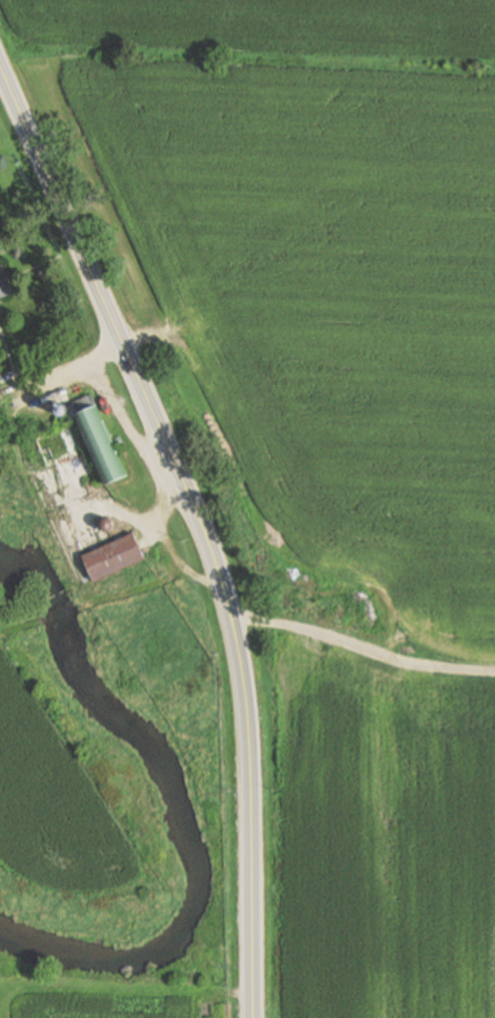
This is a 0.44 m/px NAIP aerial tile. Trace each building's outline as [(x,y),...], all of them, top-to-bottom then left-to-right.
[(15,291),(0,297),(0,266),(4,264),(15,291)] [(93,394),(127,473),(104,483),(74,415),(71,417),(66,406),(93,394)] [(73,422),(83,447),(34,466),(24,441),(73,422)] [(8,443),(0,446),(0,425),(8,443)] [(133,532),(144,558),(94,581),(82,555),(133,532)]
